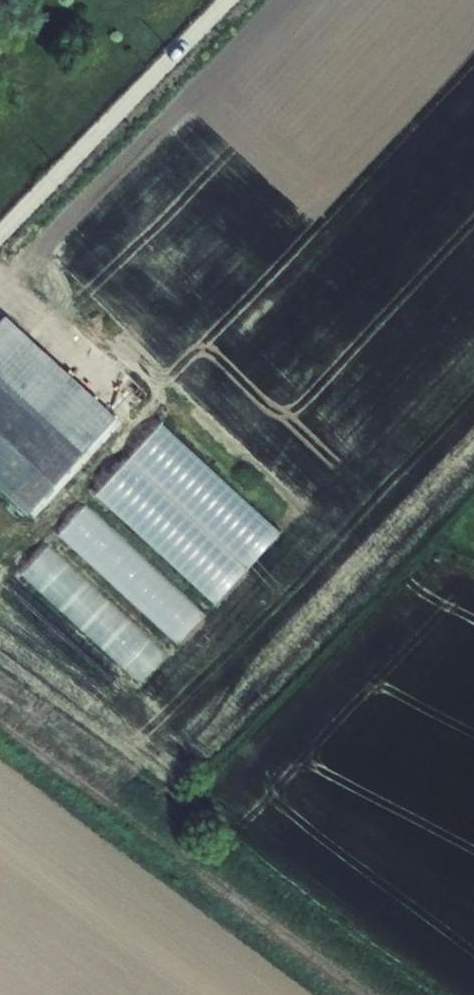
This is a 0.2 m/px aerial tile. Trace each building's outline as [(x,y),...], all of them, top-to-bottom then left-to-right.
[(0,323),(0,382),(81,458),(113,424),(2,321),(0,323)] [(0,382),(0,492),(26,517),(81,458),(0,382)]
